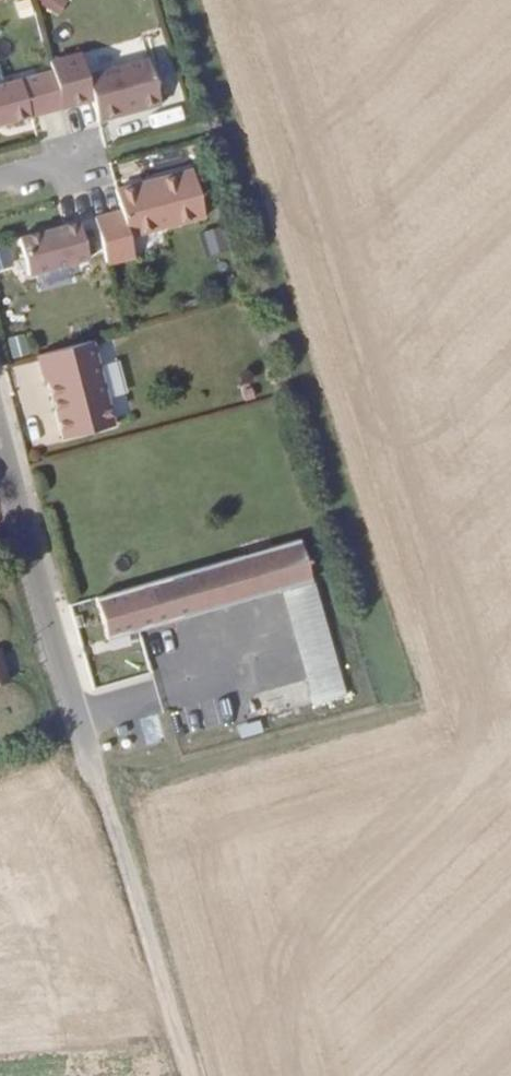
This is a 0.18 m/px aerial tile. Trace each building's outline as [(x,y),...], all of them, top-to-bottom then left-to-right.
[(66,0),(36,0),(35,1),(58,14),(66,0)] [(148,59),(86,75),(80,53),(49,61),(52,71),(62,108),(93,100),(98,121),(160,105),(148,59)] [(52,71),(0,86),(0,126),(62,108),(52,71)] [(204,218),(191,170),(114,190),(120,211),(94,218),(107,265),(134,257),(128,237),(204,218)] [(88,259),(78,223),(18,238),(28,276),(88,259)] [(63,439),(113,425),(92,341),(37,356),(44,382),(48,382),(63,439)] [(299,539),(95,598),(107,640),(282,590),(311,582),(299,539)] [(345,697),(311,582),(282,590),(315,706),(345,697)] [(8,681),(0,651),(0,683),(8,681)]
